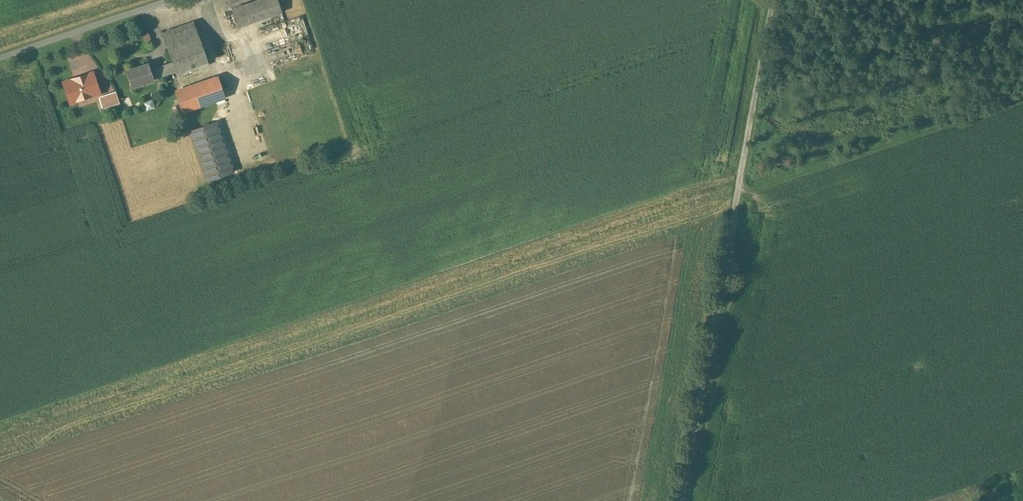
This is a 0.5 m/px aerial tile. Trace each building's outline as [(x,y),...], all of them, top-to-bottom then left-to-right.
[(232,8),(239,28),(282,13),(277,0),(253,0),(232,8)] [(171,61),(175,71),(176,74),(208,63),(193,21),(161,33),(171,61)] [(150,30),(144,32),(148,42),(154,39),(150,30)] [(175,71),(171,61),(150,69),(153,79),(175,71)] [(153,79),(150,69),(147,63),(126,70),(132,86),(153,79)] [(101,94),(93,71),(62,83),(70,104),(101,94)] [(289,149),(266,83),(226,96),(219,76),(175,91),(182,112),(221,99),(243,164),(289,149)] [(106,106),(123,101),(119,89),(102,95),(106,106)] [(150,108),(158,106),(155,97),(147,100),(150,108)] [(234,172),(217,121),(189,130),(207,182),(234,172)]
